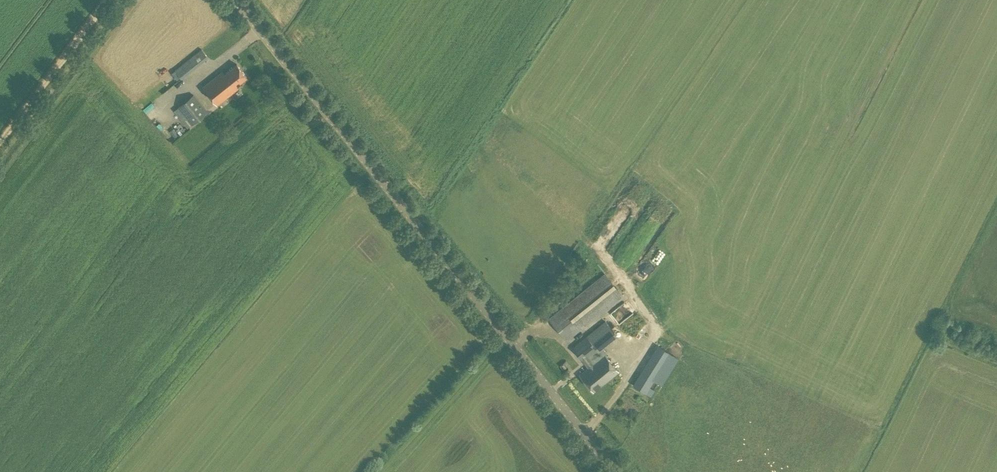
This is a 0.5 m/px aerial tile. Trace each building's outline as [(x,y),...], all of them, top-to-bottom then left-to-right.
[(181,78),(191,70),(184,62),(175,70),(181,78)] [(247,76),(237,64),(224,73),(222,71),(203,86),(217,104),(238,87),(236,85),(247,76)] [(188,127),(208,111),(198,99),(193,94),(177,107),(174,110),(188,127)] [(178,130),(183,127),(179,120),(173,123),(178,130)] [(615,230),(625,222),(618,212),(607,220),(615,230)] [(642,272),(649,277),(657,267),(650,262),(642,272)] [(566,341),(623,295),(604,272),(548,318),(566,341)] [(570,297),(584,286),(579,280),(565,291),(570,297)] [(632,312),(627,306),(631,303),(627,299),(615,310),(624,319),(632,312)] [(522,320),(528,318),(525,310),(519,312),(522,320)] [(594,339),(616,318),(611,312),(588,332),(594,339)] [(572,347),(588,367),(580,374),(594,391),(618,371),(604,354),(607,353),(601,344),(596,348),(586,335),(572,347)] [(661,385),(678,358),(657,345),(632,384),(651,396),(654,390),(650,386),(654,380),(661,385)] [(622,393),(628,391),(625,383),(619,385),(622,393)]
